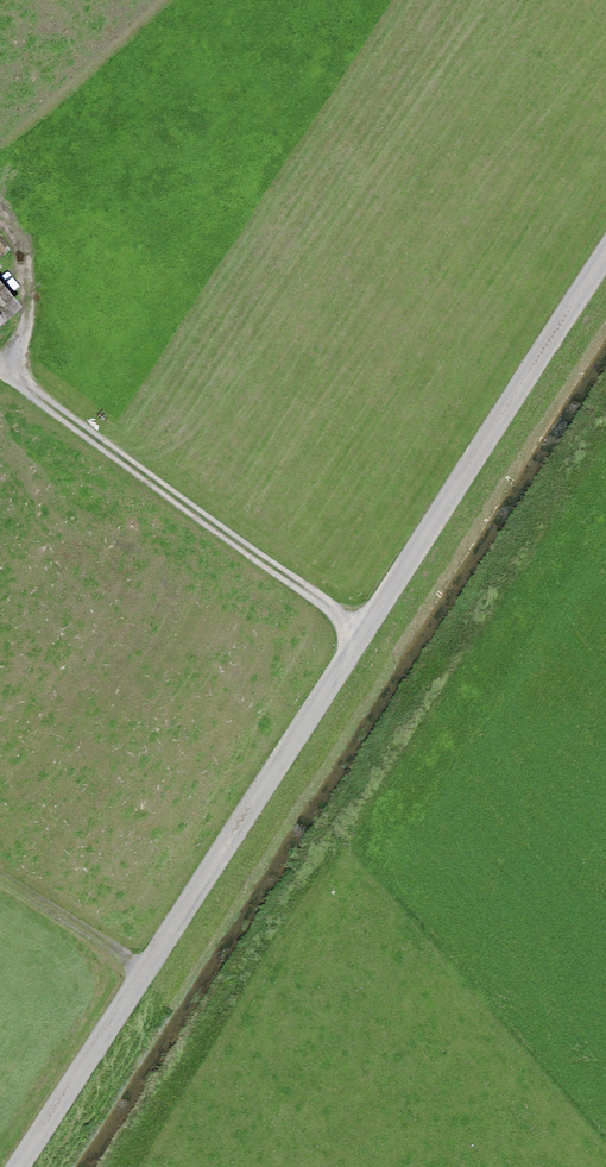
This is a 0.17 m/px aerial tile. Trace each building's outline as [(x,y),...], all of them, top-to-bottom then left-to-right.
[(31,311),(0,266),(0,332),(31,311)]
